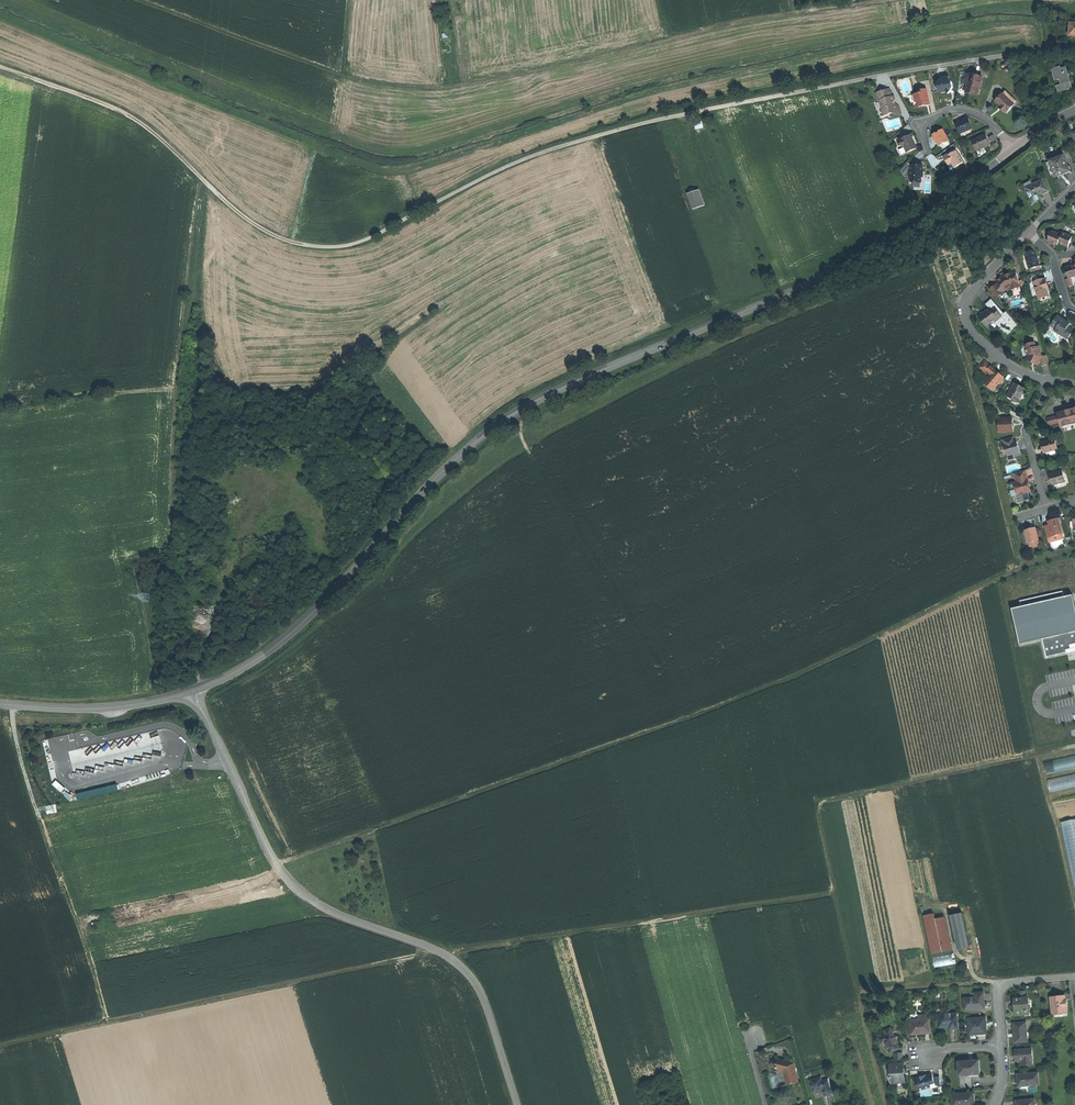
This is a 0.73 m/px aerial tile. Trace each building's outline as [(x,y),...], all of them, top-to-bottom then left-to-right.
[(1056,81),(1062,79),(1063,84),(1057,86),(1059,92),(1068,90),(1073,88),(1067,67),(1062,69),(1061,67),(1055,69),(1056,74),(1054,74),(1056,81)] [(968,84),(967,90),(973,92),(979,93),(983,77),(971,74),(970,76),(968,84)] [(943,80),(937,81),(939,89),(938,91),(941,93),(944,92),(945,92),(948,94),(953,87),(952,82),(950,82),(949,77),(942,78),(943,80)] [(892,97),(890,89),(875,93),(878,101),(880,100),(882,108),(881,111),(883,114),(884,115),(886,115),(888,116),(889,114),(892,113),(896,115),(899,114),(901,113),(898,106),(896,104),(895,104),(893,100),(895,100),(894,96),(892,97)] [(924,105),(929,104),(927,89),(920,90),(921,93),(914,94),(915,102),(917,101),(918,106),(924,105)] [(1003,93),(1014,104),(1017,101),(1010,95),(1006,91),(1003,93)] [(1002,107),(1002,108),(1007,112),(1014,104),(1003,93),(996,101),(1000,105),(1002,107)] [(962,121),(956,124),(960,134),(972,129),(967,119),(962,121)] [(938,133),(934,135),(940,146),(949,141),(943,130),(938,133)] [(989,139),(986,134),(973,141),(978,152),(992,145),(989,139)] [(907,152),(917,148),(914,141),(911,135),(900,140),(903,147),(905,147),(907,152)] [(946,157),(944,158),(949,165),(952,163),(955,168),(965,162),(958,151),(954,153),(953,152),(946,157)] [(1072,171),(1066,155),(1051,161),(1052,162),(1047,164),(1051,175),(1056,173),(1058,177),(1065,174),(1072,171)] [(904,177),(909,177),(910,171),(912,171),(912,166),(909,163),(902,171),(904,177)] [(912,177),(911,183),(921,183),(922,177),(923,178),(923,166),(921,166),(919,165),(919,166),(912,166),(912,171),(910,171),(909,177),(912,177)] [(1043,179),(1035,183),(1036,184),(1027,188),(1033,202),(1040,198),(1038,195),(1041,193),(1048,190),(1043,179)] [(699,190),(688,194),(693,210),(705,205),(699,190)] [(1053,243),(1058,245),(1060,241),(1062,236),(1053,232),(1049,241),(1053,243)] [(1062,236),(1060,241),(1065,243),(1070,245),(1074,236),(1064,232),(1062,236)] [(1027,260),(1030,270),(1040,267),(1038,262),(1036,257),(1027,260)] [(1044,265),(1040,267),(1030,270),(1032,276),(1035,275),(1038,274),(1046,272),(1044,265)] [(1074,277),(1074,267),(1072,268),(1067,269),(1070,279),(1074,277)] [(996,285),(990,290),(997,299),(1003,293),(1006,290),(1007,291),(1010,288),(1013,287),(1014,290),(1022,288),(1021,285),(1021,284),(1018,273),(1011,275),(1011,273),(1007,274),(1007,276),(1004,277),(1001,279),(998,282),(1001,285),(998,287),(996,285)] [(1040,280),(1034,281),(1038,297),(1048,294),(1046,287),(1046,284),(1044,279),(1040,280)] [(986,305),(989,309),(990,310),(994,307),(1003,318),(998,322),(997,321),(995,323),(998,327),(1006,334),(1018,324),(1007,311),(1004,314),(992,300),(986,305)] [(979,318),(986,327),(989,325),(994,321),(995,323),(997,321),(998,322),(1003,318),(994,307),(990,310),(989,309),(984,313),(979,318)] [(1064,320),(1058,316),(1052,325),(1057,328),(1055,331),(1068,338),(1074,329),(1069,326),(1071,324),(1064,320)] [(1047,356),(1043,357),(1040,348),(1037,348),(1036,343),(1027,345),(1026,348),(1028,349),(1029,355),(1028,357),(1027,359),(1030,360),(1033,362),(1033,361),(1037,362),(1038,363),(1040,361),(1041,361),(1043,367),(1050,365),(1050,364),(1047,356)] [(994,369),(984,360),(979,365),(981,367),(980,368),(986,373),(987,371),(992,375),(987,381),(989,382),(987,385),(993,390),(999,383),(1000,384),(1004,380),(1004,378),(994,369)] [(1020,386),(1016,383),(1011,391),(1010,391),(1007,396),(1012,399),(1013,398),(1017,401),(1021,395),(1025,389),(1020,386)] [(1058,413),(1058,415),(1060,423),(1061,428),(1074,424),(1074,409),(1067,410),(1058,413)] [(1060,423),(1058,415),(1047,418),(1049,426),(1060,423)] [(1002,433),(1014,432),(1013,424),(1013,419),(999,419),(999,425),(1001,425),(1002,433)] [(1012,437),(1004,440),(1005,445),(1008,456),(1013,454),(1014,456),(1020,454),(1018,447),(1017,442),(1014,443),(1012,437)] [(1055,439),(1042,443),(1043,448),(1044,453),(1058,449),(1055,439)] [(1025,471),(1015,474),(1016,477),(1018,483),(1015,484),(1018,495),(1028,492),(1031,491),(1028,481),(1025,471)] [(1063,471),(1050,474),(1051,480),(1053,485),(1066,482),(1063,471)] [(1030,499),(1028,492),(1018,495),(1020,502),(1030,499)] [(1053,537),(1063,534),(1059,518),(1053,520),(1048,521),(1050,525),(1052,533),(1053,537)] [(1029,543),(1039,540),(1035,528),(1030,529),(1025,531),(1029,543)] [(1013,609),(1021,644),(1042,639),(1046,657),(1068,652),(1067,650),(1072,649),(1071,645),(1074,644),(1074,602),(1073,595),(1065,597),(1063,591),(1020,601),(1021,607),(1013,609)] [(1074,768),(1074,755),(1043,762),(1046,774),(1074,768)] [(1074,787),(1074,774),(1047,780),(1050,792),(1074,787)] [(59,780),(55,784),(64,792),(67,788),(59,780)] [(121,784),(80,792),(81,798),(122,791),(121,784)] [(1061,823),(1074,886),(1074,820),(1061,823)] [(923,916),(932,954),(942,952),(935,920),(934,914),(923,916)] [(935,920),(942,952),(949,950),(942,918),(935,920)] [(951,921),(958,949),(969,947),(963,919),(951,921)] [(955,964),(954,955),(932,957),(933,966),(955,964)] [(964,998),(965,1010),(985,1008),(984,1000),(983,992),(975,993),(976,997),(964,998)] [(1050,997),(1052,1014),(1056,1014),(1066,1012),(1064,996),(1056,997),(1050,997)] [(1014,1007),(1015,1015),(1029,1014),(1027,997),(1024,998),(1021,998),(1014,998),(1014,1007)] [(958,1028),(957,1013),(939,1014),(940,1027),(948,1026),(952,1026),(952,1029),(958,1028)] [(968,1018),(969,1034),(987,1033),(986,1025),(985,1017),(968,1018)] [(910,1020),(911,1034),(920,1033),(930,1033),(929,1019),(926,1019),(920,1019),(911,1020),(910,1020)] [(1014,1033),(1015,1042),(1027,1041),(1026,1022),(1013,1023),(1014,1033)] [(892,1032),(886,1034),(878,1038),(880,1043),(885,1041),(890,1052),(899,1048),(897,1044),(892,1032)] [(1032,1059),(1031,1049),(1016,1050),(1016,1056),(1016,1060),(1023,1060),(1023,1065),(1032,1064),(1031,1059),(1032,1059)] [(787,1085),(798,1082),(793,1064),(777,1060),(773,1061),(772,1063),(772,1064),(772,1065),(774,1067),(779,1070),(782,1072),(782,1073),(784,1076),(785,1080),(787,1085)] [(980,1074),(979,1060),(975,1060),(969,1061),(958,1061),(959,1075),(980,1074)] [(891,1078),(892,1082),(905,1081),(904,1072),(903,1063),(890,1064),(891,1072),(891,1078)] [(1018,1080),(1019,1086),(1027,1085),(1039,1084),(1038,1073),(1018,1074),(1018,1080)] [(918,1090),(930,1087),(931,1087),(930,1084),(935,1083),(933,1078),(932,1074),(923,1077),(916,1079),(918,1090)] [(822,1082),(821,1078),(810,1081),(814,1093),(823,1090),(825,1097),(829,1096),(832,1095),(828,1080),(822,1082)] [(953,1094),(954,1104),(975,1104),(975,1099),(974,1092),(953,1094)]
